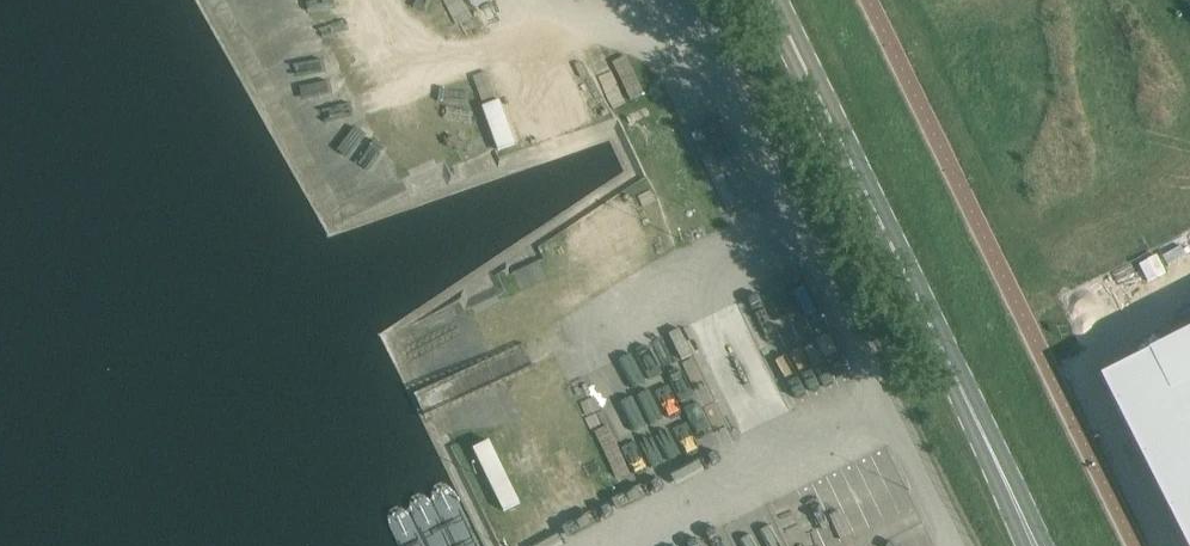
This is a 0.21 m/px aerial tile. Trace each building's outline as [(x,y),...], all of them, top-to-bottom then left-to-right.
[(499,149),(520,142),(504,97),(483,105),(499,149)] [(1156,370),(1157,371),(1108,396),(1184,545),(1189,545),(1189,353),(1156,370)] [(505,510),(525,501),(495,438),(475,447),(505,510)]
